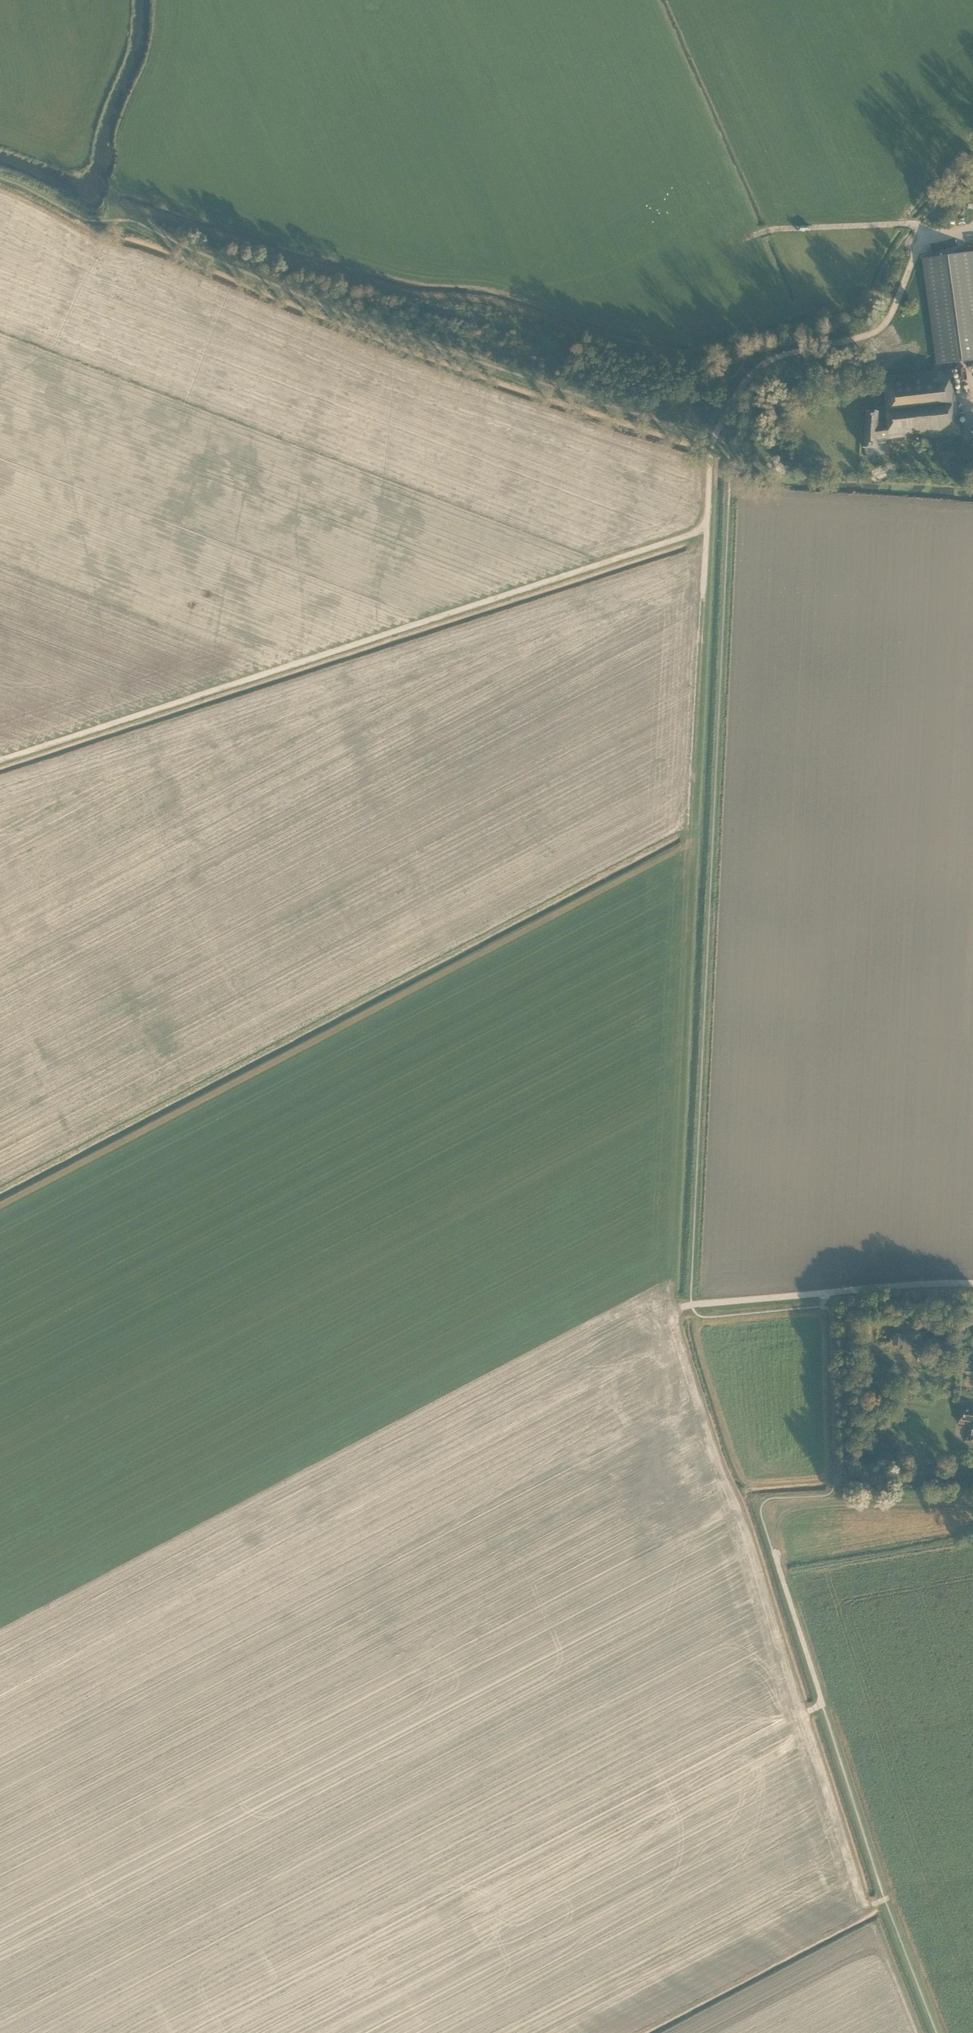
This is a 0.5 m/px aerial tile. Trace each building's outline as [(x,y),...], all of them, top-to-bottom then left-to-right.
[(972,251),(922,258),(937,363),(933,364),(934,369),(933,371),(884,376),(887,421),(877,422),(878,410),(866,410),(864,446),(876,447),(876,442),(885,441),(887,438),(892,438),(893,442),(960,434),(953,376),(955,375),(955,373),(952,373),(952,367),(951,367),(951,362),(972,359),(972,251)] [(894,1323),(902,1324),(903,1316),(895,1315),(894,1323)] [(893,1343),(902,1344),(903,1333),(894,1332),(893,1343)] [(961,1406),(959,1423),(968,1424),(966,1439),(972,1440),(972,1407),(961,1406)]
